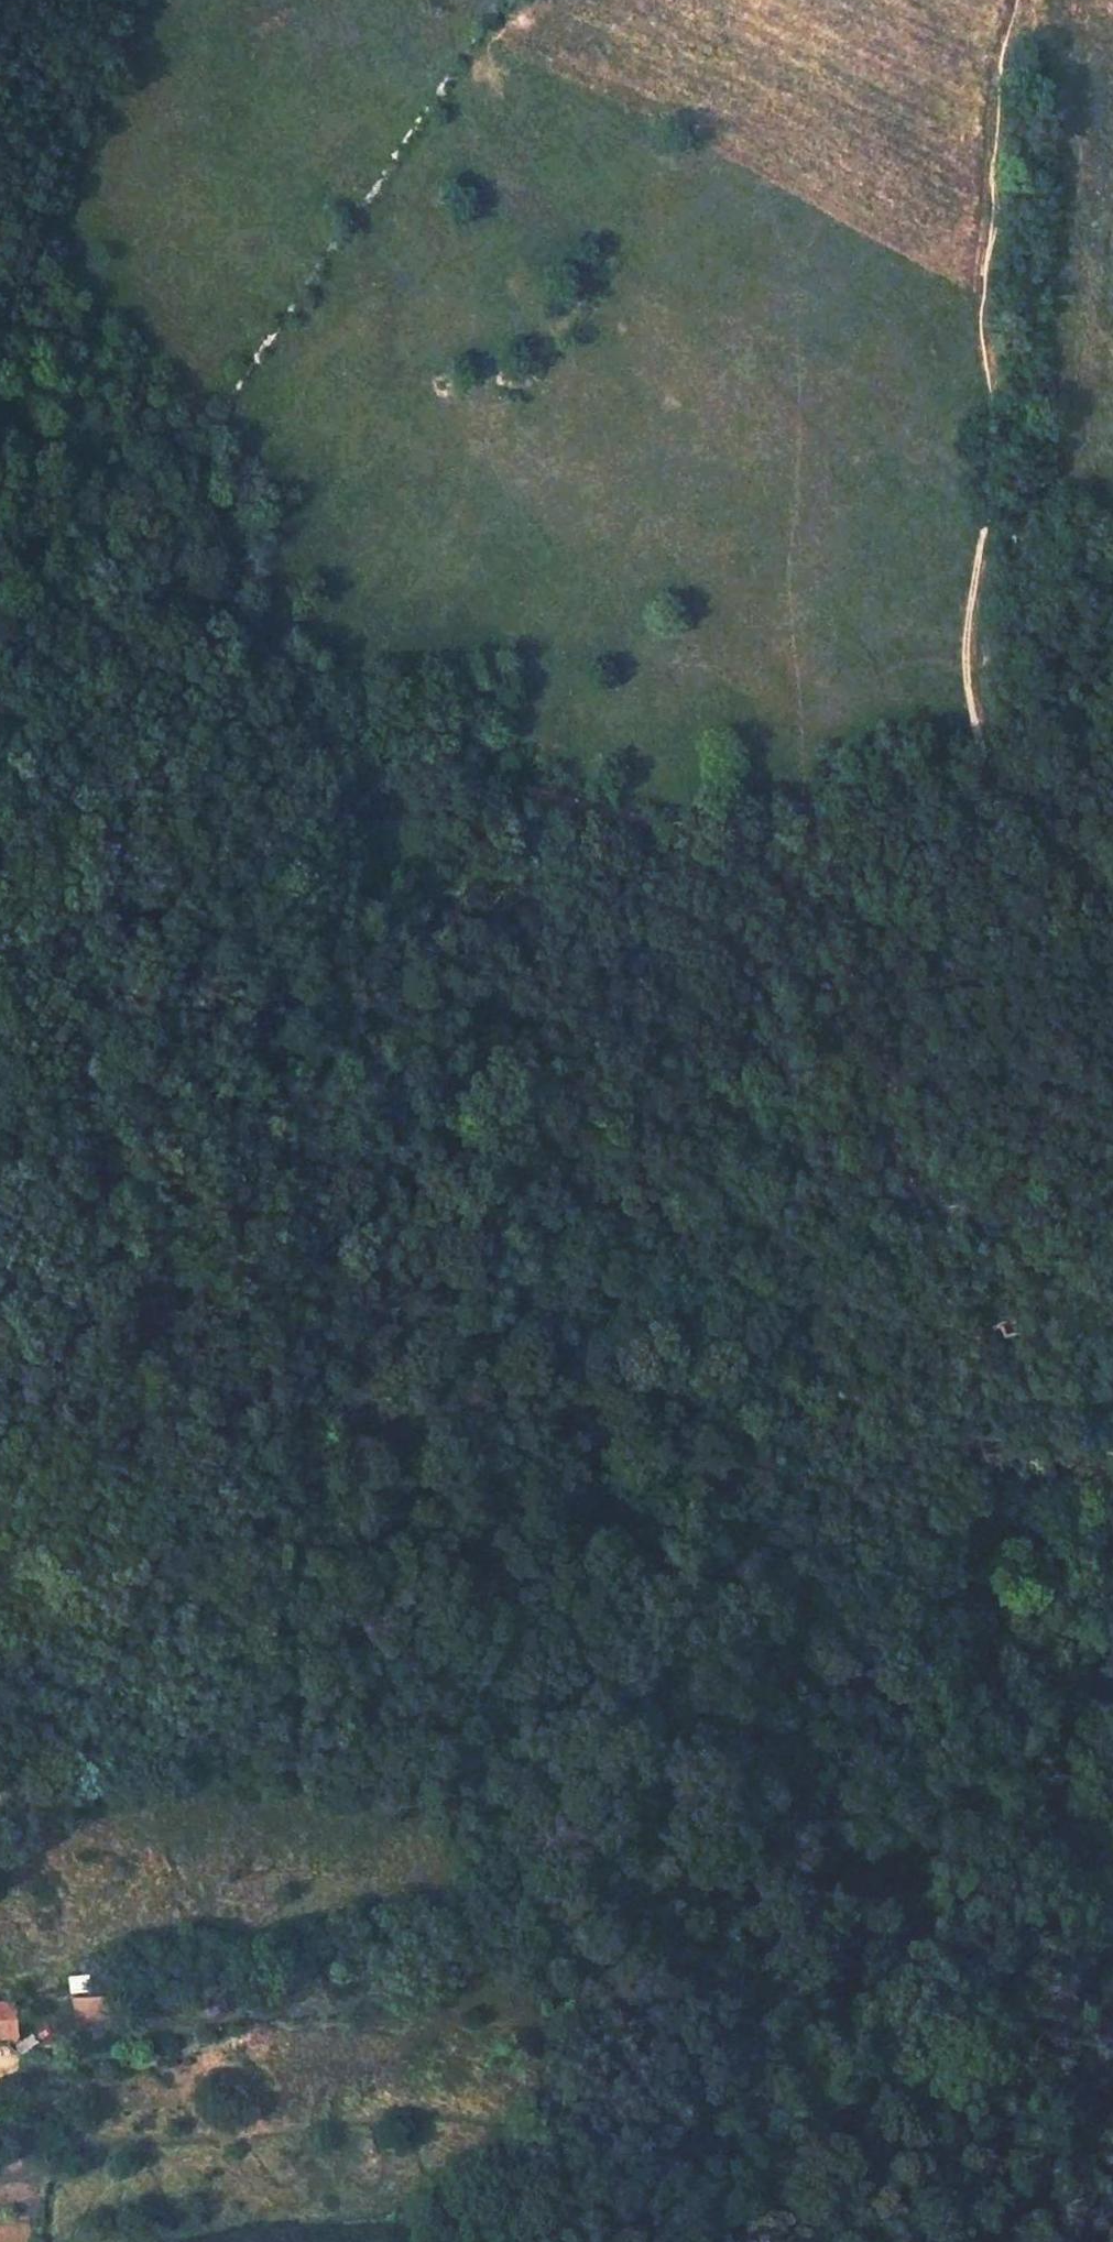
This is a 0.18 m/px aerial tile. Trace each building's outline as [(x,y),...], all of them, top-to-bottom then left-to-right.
[(9,2001),(0,2002),(0,2035),(11,2034),(9,2001)] [(82,2025),(117,2022),(115,2001),(81,2005),(82,2025)]
